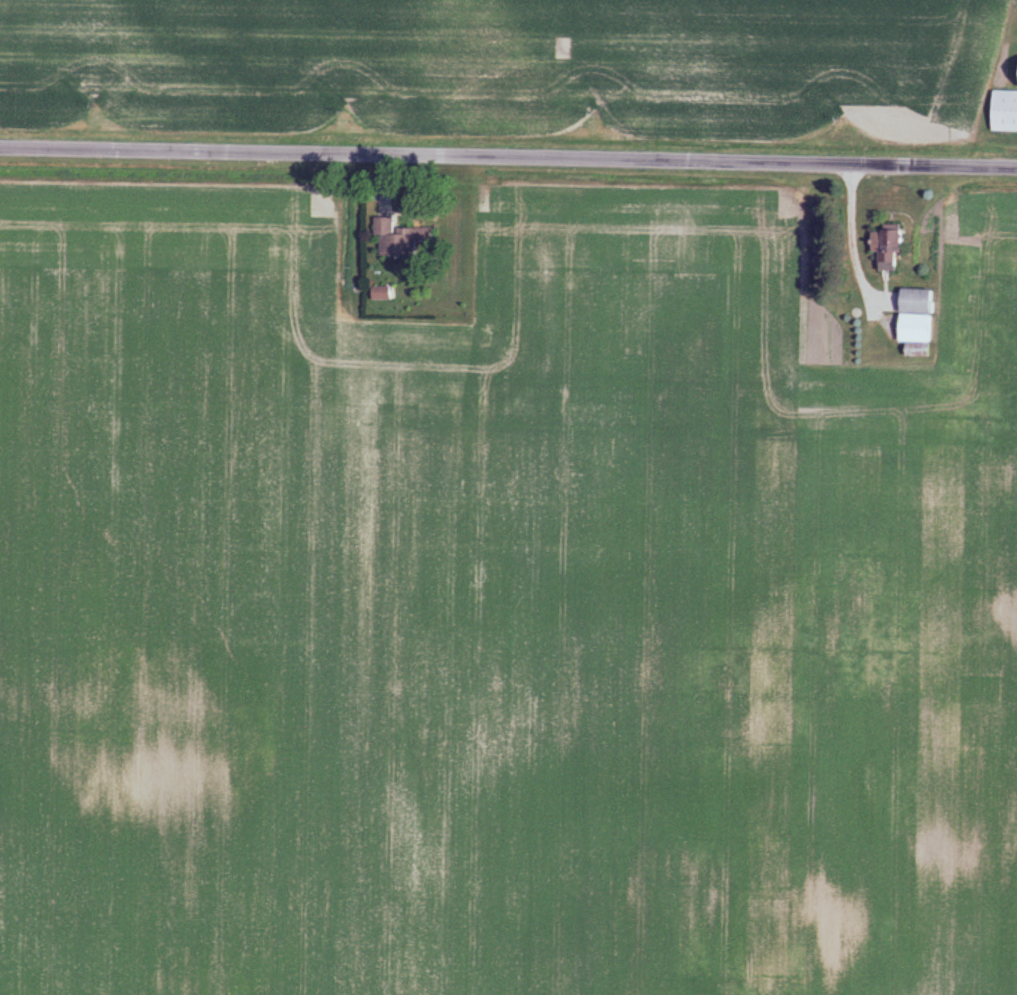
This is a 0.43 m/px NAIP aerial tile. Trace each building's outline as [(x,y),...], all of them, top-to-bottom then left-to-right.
[(989,92),(988,132),(1016,132),(1016,92),(989,92)] [(377,219),(377,238),(382,238),(382,258),(435,257),(435,229),(399,230),(399,219),(377,219)] [(868,254),(874,254),(874,271),(896,271),(896,232),(868,232),(868,254)] [(375,301),(394,301),(394,289),(375,289),(375,301)] [(894,343),(930,344),(931,315),(933,315),(934,291),(896,290),(894,343)]
